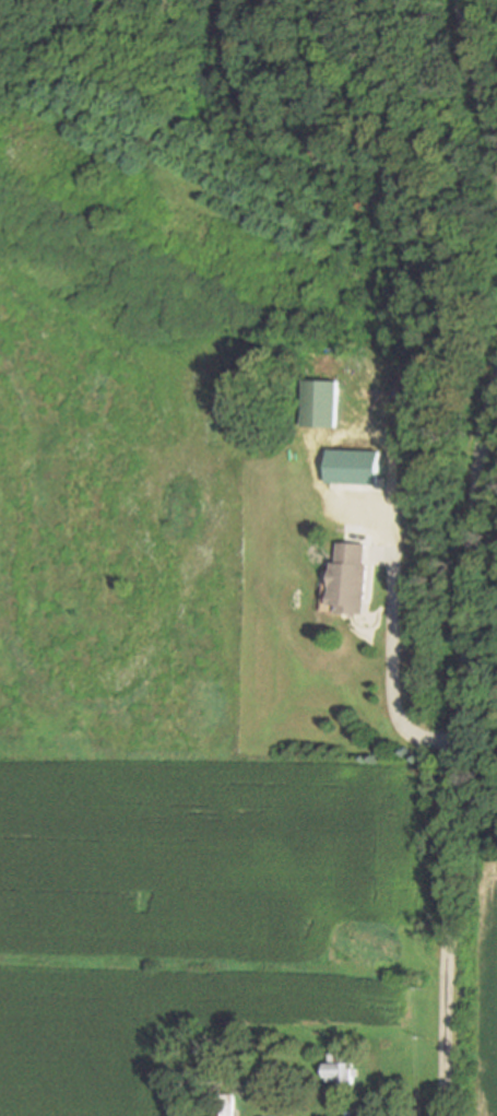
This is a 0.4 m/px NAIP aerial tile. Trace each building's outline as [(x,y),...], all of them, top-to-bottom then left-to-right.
[(304,426),(305,380),(338,381),(336,427),(304,426)] [(270,455),(258,456),(258,445),(270,445),(270,455)] [(329,450),(329,483),(375,484),(376,451),(329,450)] [(340,547),(339,565),(332,564),(329,606),(338,607),(338,614),(365,616),(368,566),(364,566),(364,548),(340,547)] [(330,1055),(330,1066),(326,1066),(327,1083),(340,1083),(340,1088),(354,1086),(354,1079),(359,1079),(358,1069),(355,1069),(354,1065),(343,1065),(343,1055),(330,1055)] [(256,1079),(249,1085),(259,1095),(265,1088),(256,1079)] [(234,1095),(234,1115),(217,1115),(217,1095),(234,1095)]
